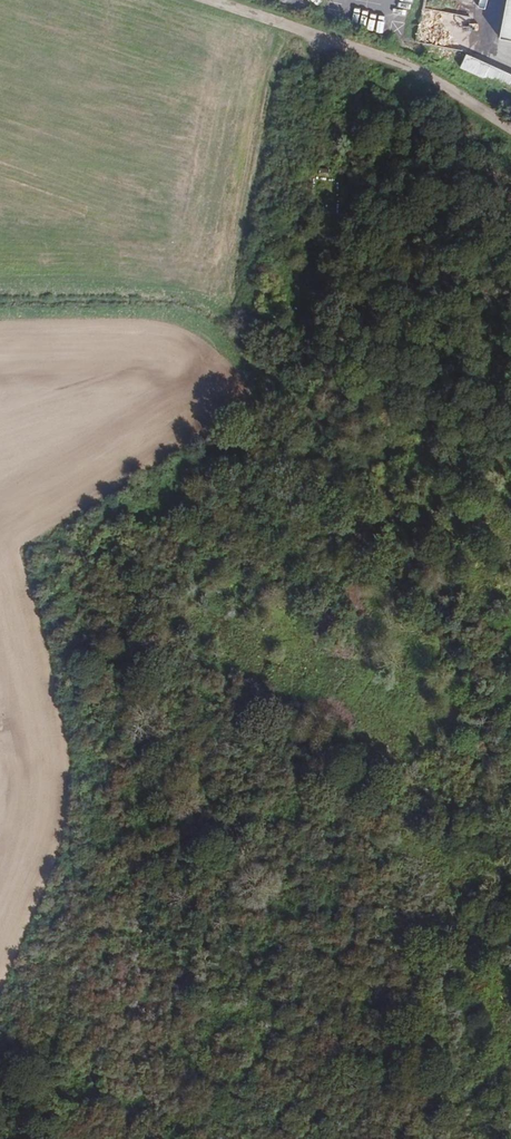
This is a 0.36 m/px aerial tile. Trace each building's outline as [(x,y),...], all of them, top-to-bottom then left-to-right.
[(510,40),(510,0),(506,0),(500,38),(510,40)] [(465,66),(510,87),(510,70),(471,52),(465,66)]
